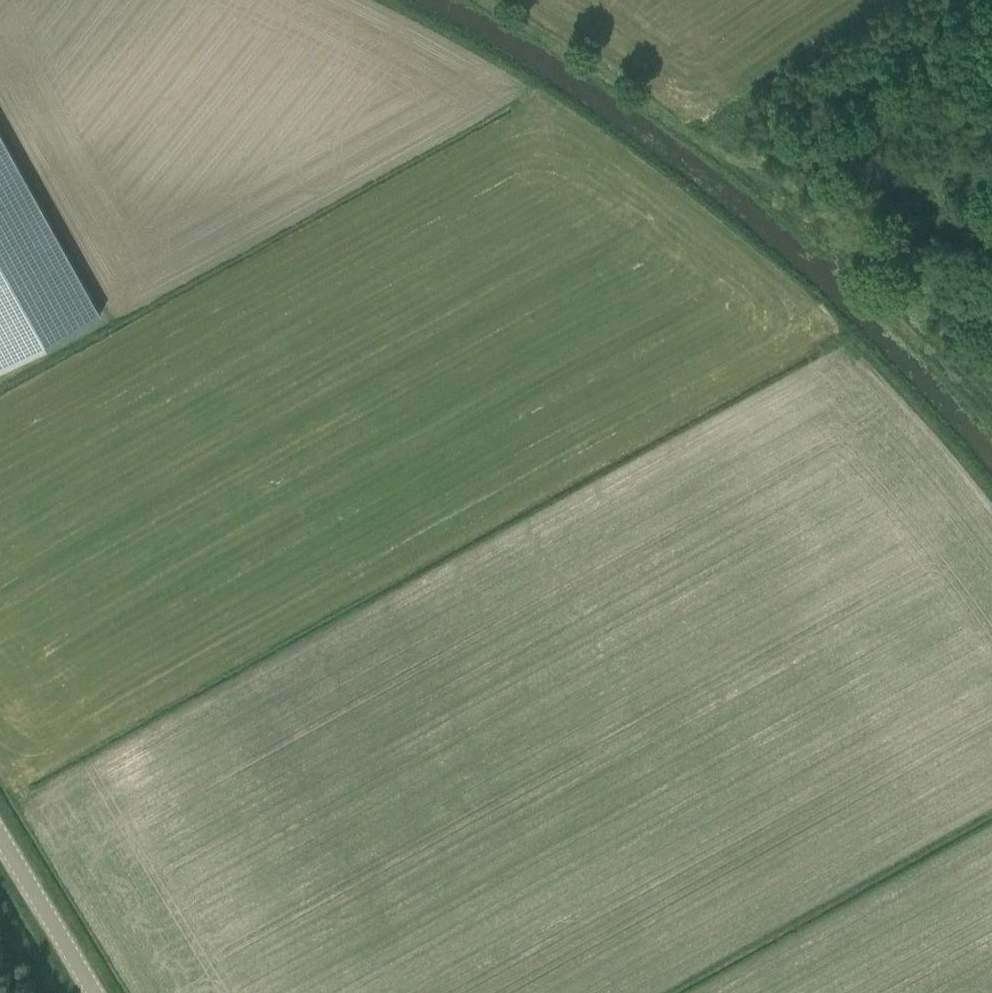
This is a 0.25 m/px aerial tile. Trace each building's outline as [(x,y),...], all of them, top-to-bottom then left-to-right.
[(77,327),(99,315),(0,136),(0,369),(77,327)]
